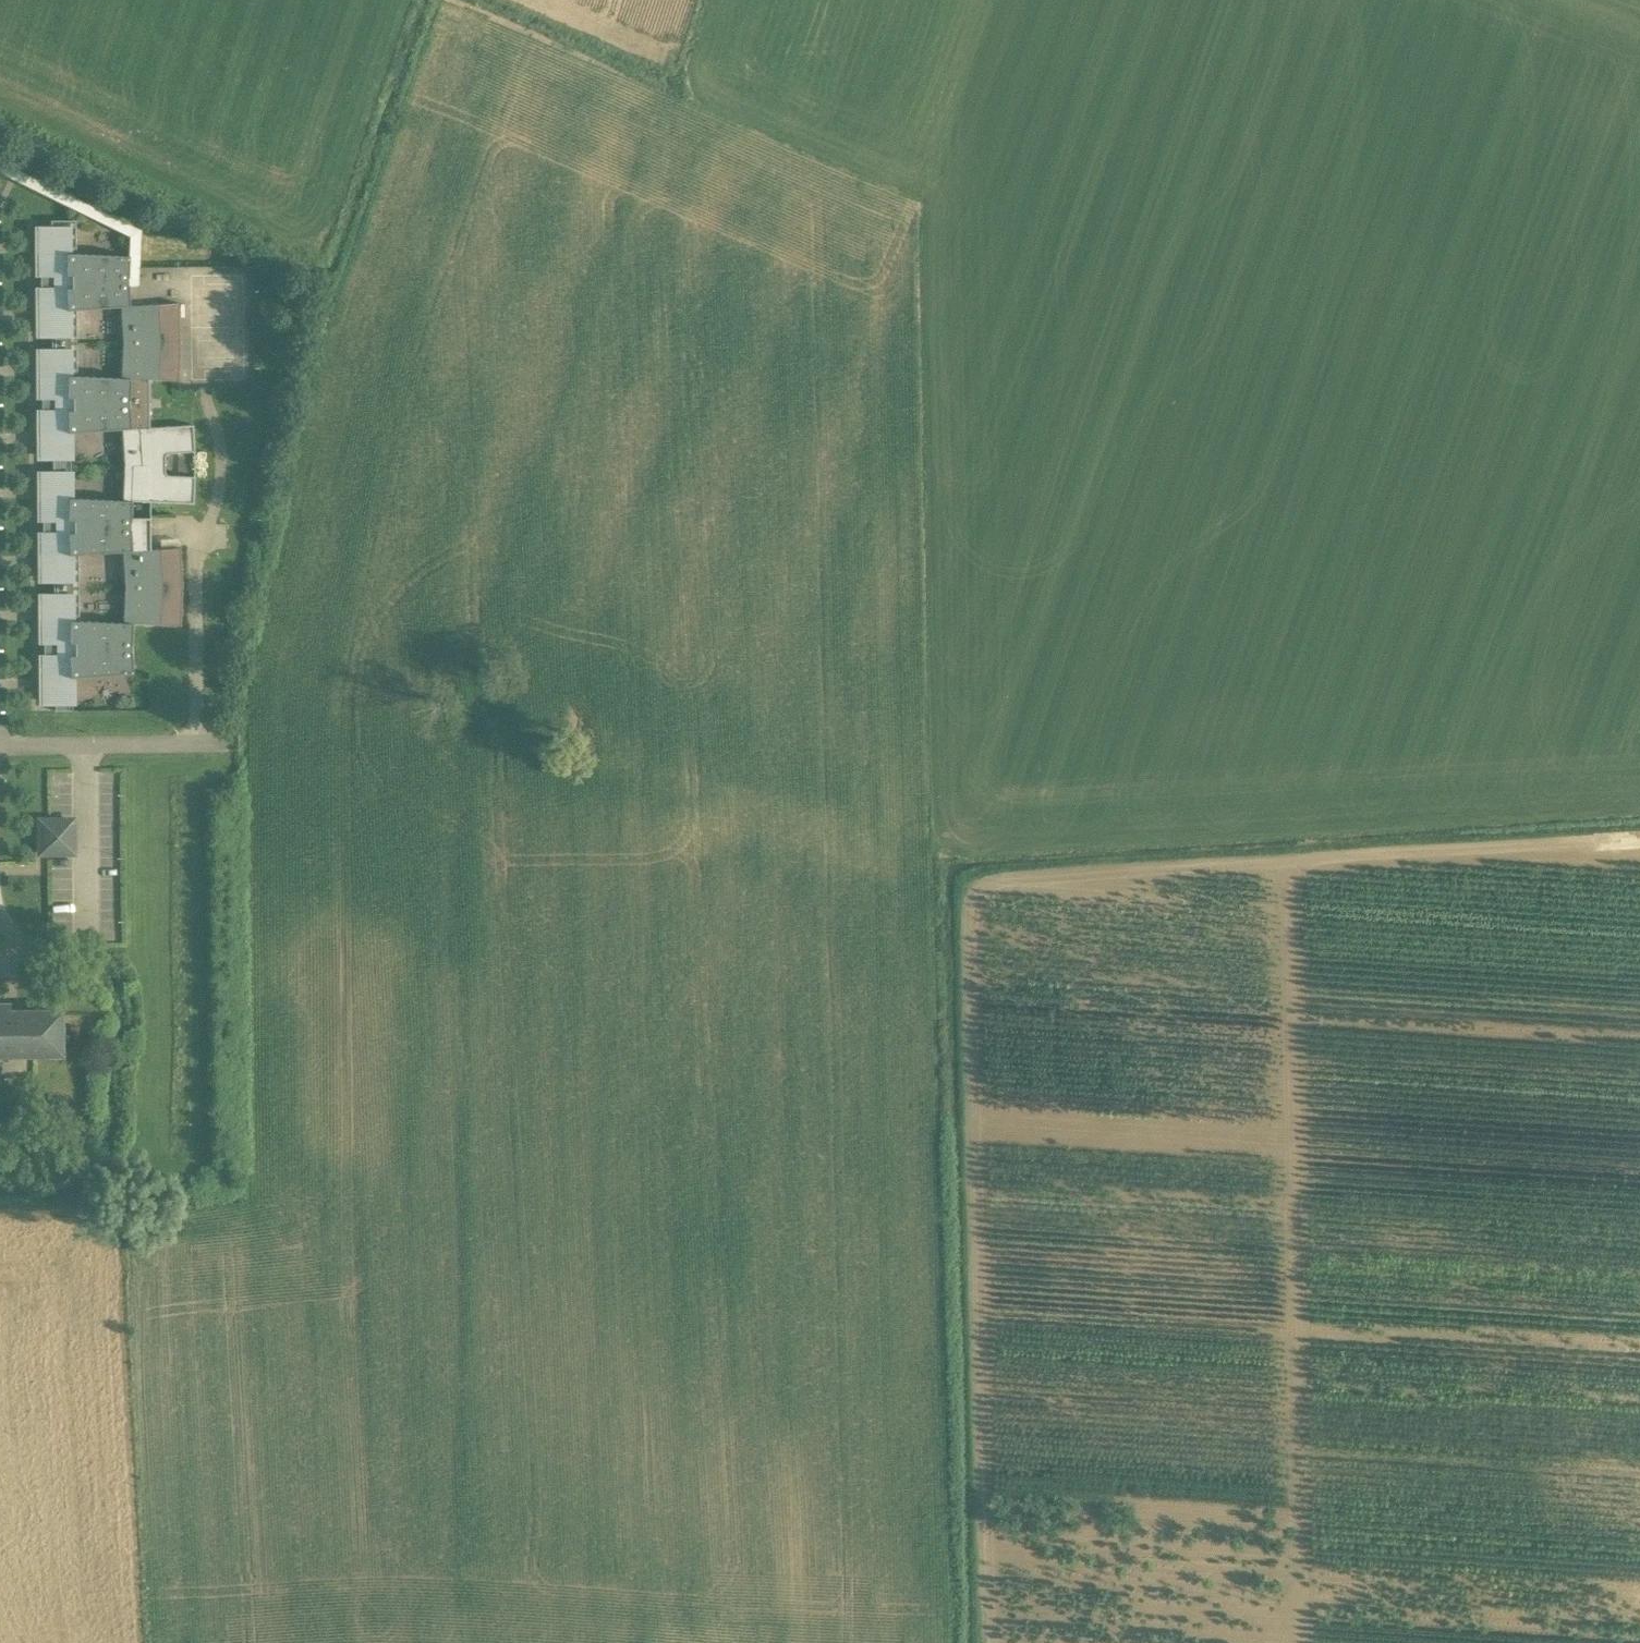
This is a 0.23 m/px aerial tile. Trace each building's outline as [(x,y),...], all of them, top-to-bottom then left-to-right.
[(129,237),(128,256),(128,268),(127,277),(127,281),(127,285),(128,287),(138,287),(140,230),(0,162),(0,174),(129,237)] [(39,252),(34,252),(34,276),(37,276),(37,282),(127,281),(127,277),(128,268),(128,256),(73,254),(72,220),(47,220),(47,229),(38,229),(39,252)] [(34,288),(34,311),(39,311),(39,335),(52,335),(52,343),(66,343),(66,335),(73,335),(73,309),(119,306),(121,342),(180,342),(177,303),(129,306),(128,287),(127,285),(127,281),(37,282),(37,288),(34,288)] [(40,375),(35,375),(35,398),(38,398),(38,404),(148,403),(148,379),(178,381),(180,343),(180,342),(121,342),(119,378),(74,376),(73,351),(66,351),(66,343),(52,343),(52,351),(39,351),(40,375)] [(38,410),(35,410),(35,434),(40,434),(40,457),(53,457),(53,465),(67,465),(67,432),(120,429),(122,465),(164,465),(163,457),(165,454),(167,453),(194,451),(192,424),(149,427),(148,403),(38,404),(38,410)] [(41,497),(36,497),(36,521),(39,521),(39,527),(130,526),(129,522),(130,518),(130,501),(193,504),(194,477),(168,476),(165,475),(164,472),(164,465),(122,465),(120,501),(68,498),(67,465),(53,465),(53,474),(40,474),(41,497)] [(36,533),(36,557),(41,557),(41,580),(54,580),(54,588),(68,588),(68,580),(75,580),(75,554),(121,551),(123,588),(182,587),(180,548),(150,550),(150,518),(130,518),(129,522),(130,526),(39,527),(39,533),(36,533)] [(42,620),(37,620),(37,643),(40,643),(40,650),(131,649),(131,645),(132,623),(180,626),(182,587),(123,588),(121,624),(76,621),(75,596),(68,596),(68,588),(54,588),(54,596),(41,596),(42,620)] [(37,656),(37,679),(42,679),(42,702),(51,702),(51,711),(63,711),(63,702),(69,702),(69,678),(132,675),(131,653),(131,649),(40,650),(40,656),(37,656)] [(39,819),(39,853),(72,853),(72,819),(39,819)] [(0,1005),(0,1054),(59,1053),(59,1011),(6,1012),(6,1005),(0,1005)]
